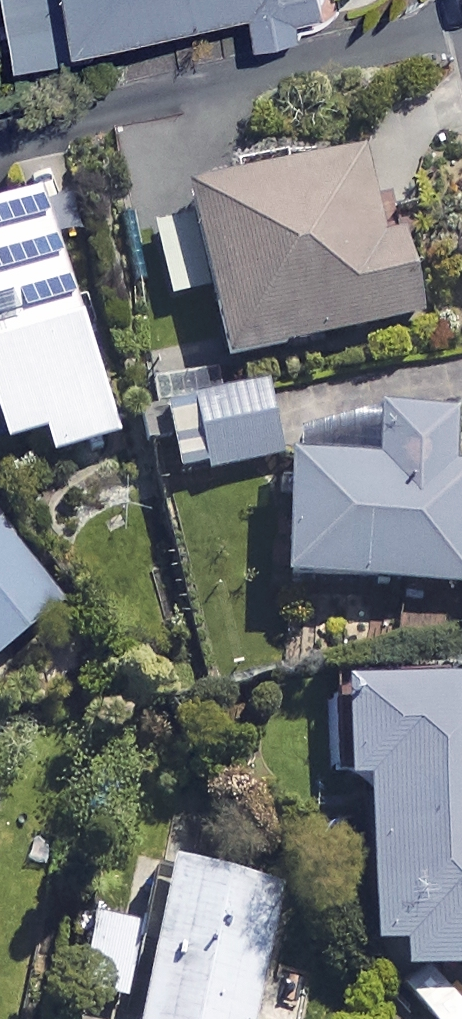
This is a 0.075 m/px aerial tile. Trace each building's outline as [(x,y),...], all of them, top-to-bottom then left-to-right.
[(34,57),(266,10),(271,34),(338,21),(334,0),(22,0),(34,57)] [(429,316),(385,153),(198,204),(202,221),(158,232),(177,304),(217,294),(237,368),(429,316)] [(47,204),(0,220),(0,421),(12,456),(51,443),(57,463),(126,440),(47,204)] [(292,458),(275,395),(174,422),(190,485),(292,458)] [(391,417),(391,473),(301,472),(300,591),(461,592),(461,418),(391,417)] [(0,530),(0,663),(66,609),(0,530)] [(345,698),(350,794),(380,792),(389,957),(415,956),(416,982),(461,979),(461,691),(345,698)] [(185,874),(156,1018),(262,1018),(287,894),(185,874)] [(143,931),(100,922),(85,996),(129,1005),(143,931)]
